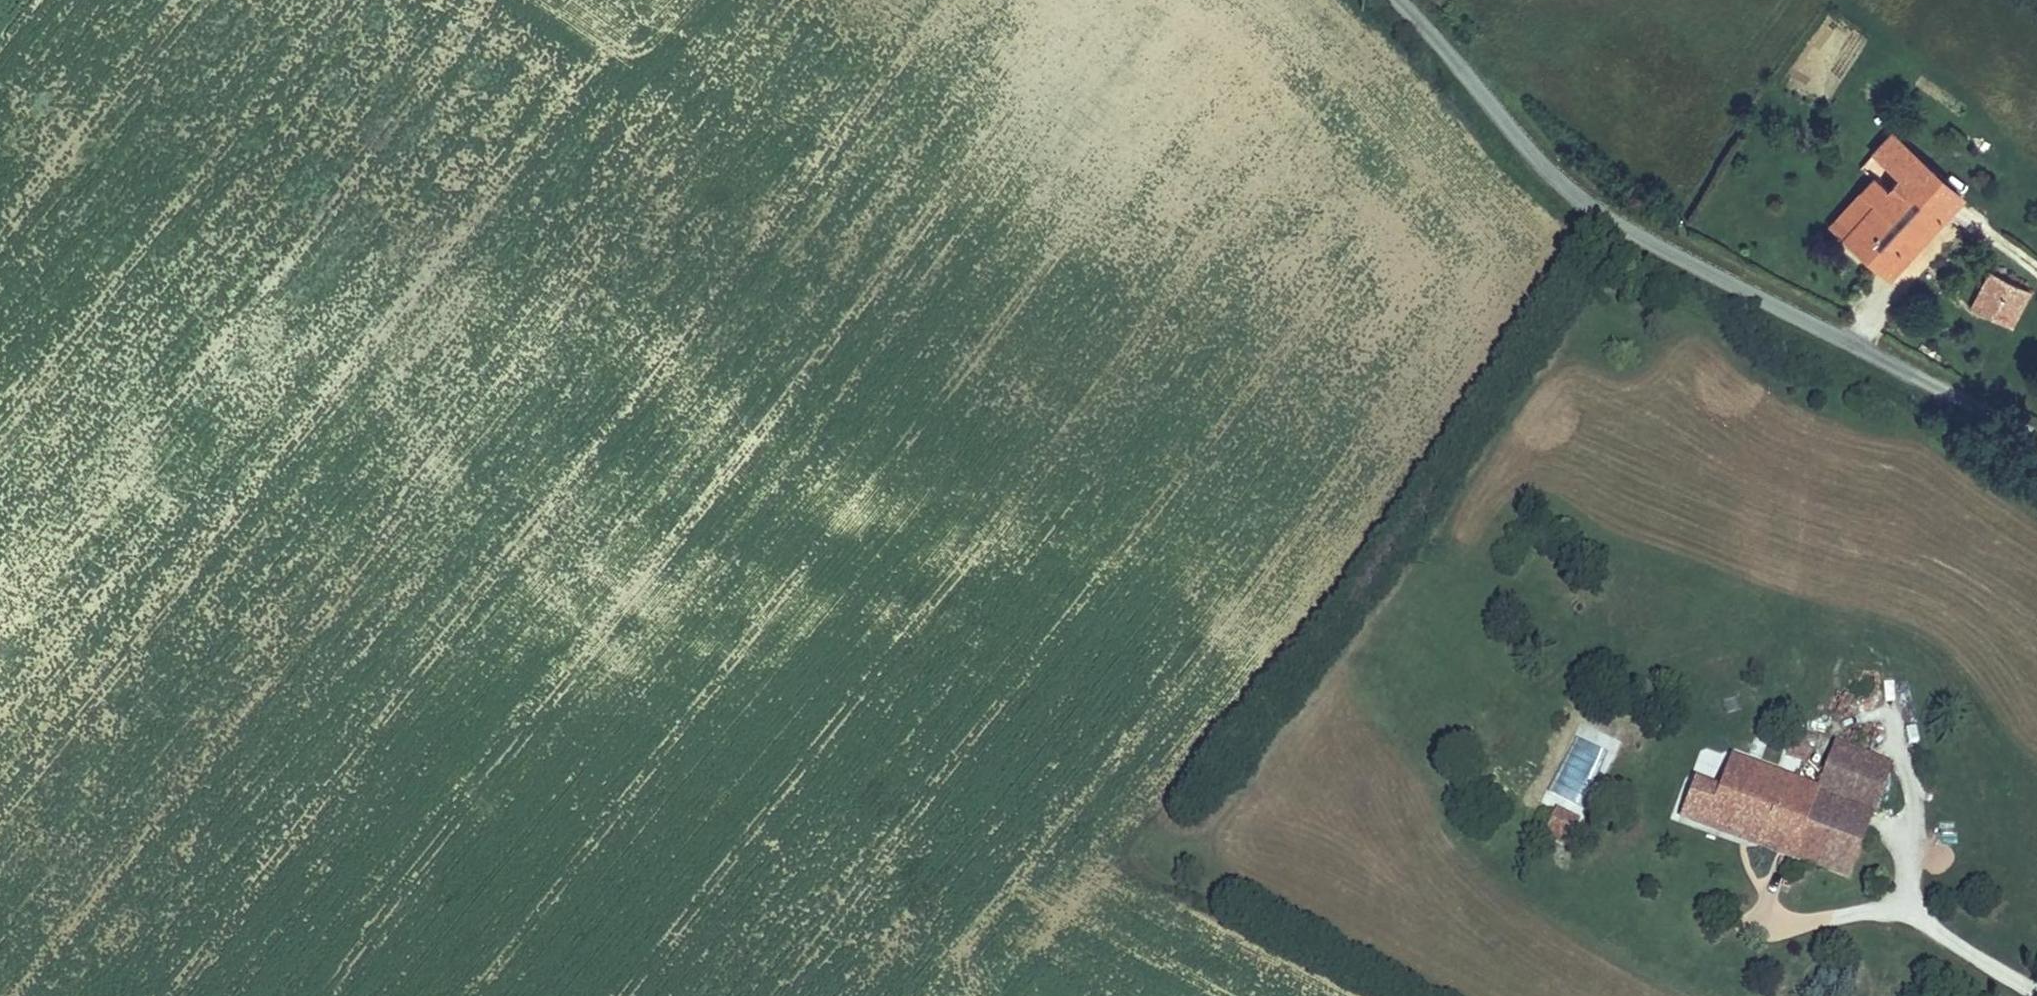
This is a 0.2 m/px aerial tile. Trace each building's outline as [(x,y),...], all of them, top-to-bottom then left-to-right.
[(1831,250),(1874,285),(1922,227),(1897,206),(1920,178),(1866,134),(1846,159),(1881,186),(1874,197),(1855,183),(1840,202),(1858,215),(1831,250)] [(1945,198),(1920,178),(1897,206),(1922,227),(1945,198)] [(1976,273),(1959,310),(2005,331),(2021,293),(1976,273)] [(1862,811),(1750,767),(1735,803),(1715,794),(1709,810),(1779,838),(1774,849),(1894,898),(1939,786),(1882,762),(1862,811)] [(1581,818),(1556,807),(1542,836),(1567,847),(1581,818)] [(1704,822),(1774,849),(1779,838),(1709,810),(1704,822)]
